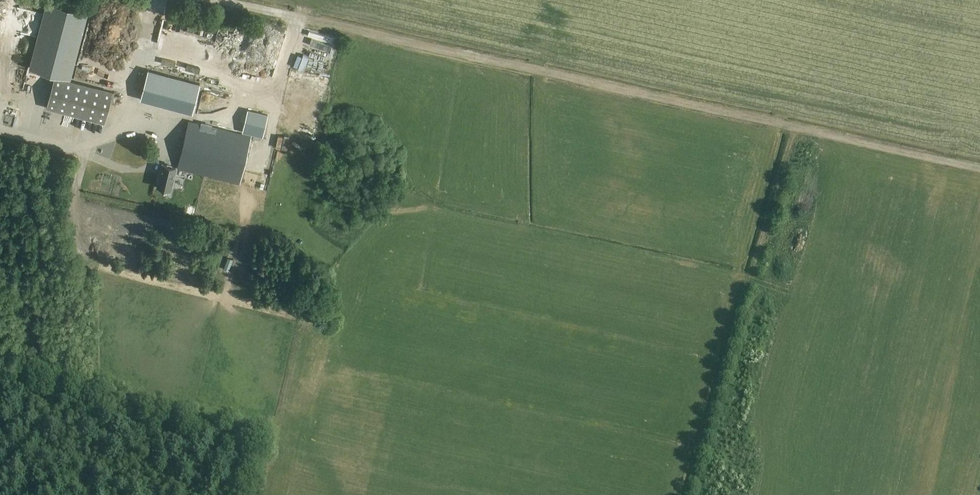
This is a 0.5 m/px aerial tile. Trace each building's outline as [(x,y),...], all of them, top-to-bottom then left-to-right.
[(34,10),(39,0),(32,0),(28,7),(34,10)] [(31,68),(69,78),(86,12),(48,2),(31,68)] [(197,39),(198,53),(211,52),(211,38),(197,39)] [(298,52),(295,65),(327,71),(332,45),(306,40),(303,53),(298,52)] [(167,72),(172,60),(165,58),(161,70),(167,72)] [(193,113),(200,84),(148,70),(140,99),(193,113)] [(43,81),(43,77),(27,77),(28,91),(39,90),(38,81),(43,81)] [(55,77),(47,108),(106,123),(114,92),(55,77)] [(262,137),(268,115),(248,110),(242,132),(262,137)] [(240,183),(251,135),(190,121),(178,169),(240,183)] [(163,163),(157,186),(171,190),(177,167),(163,163)]
